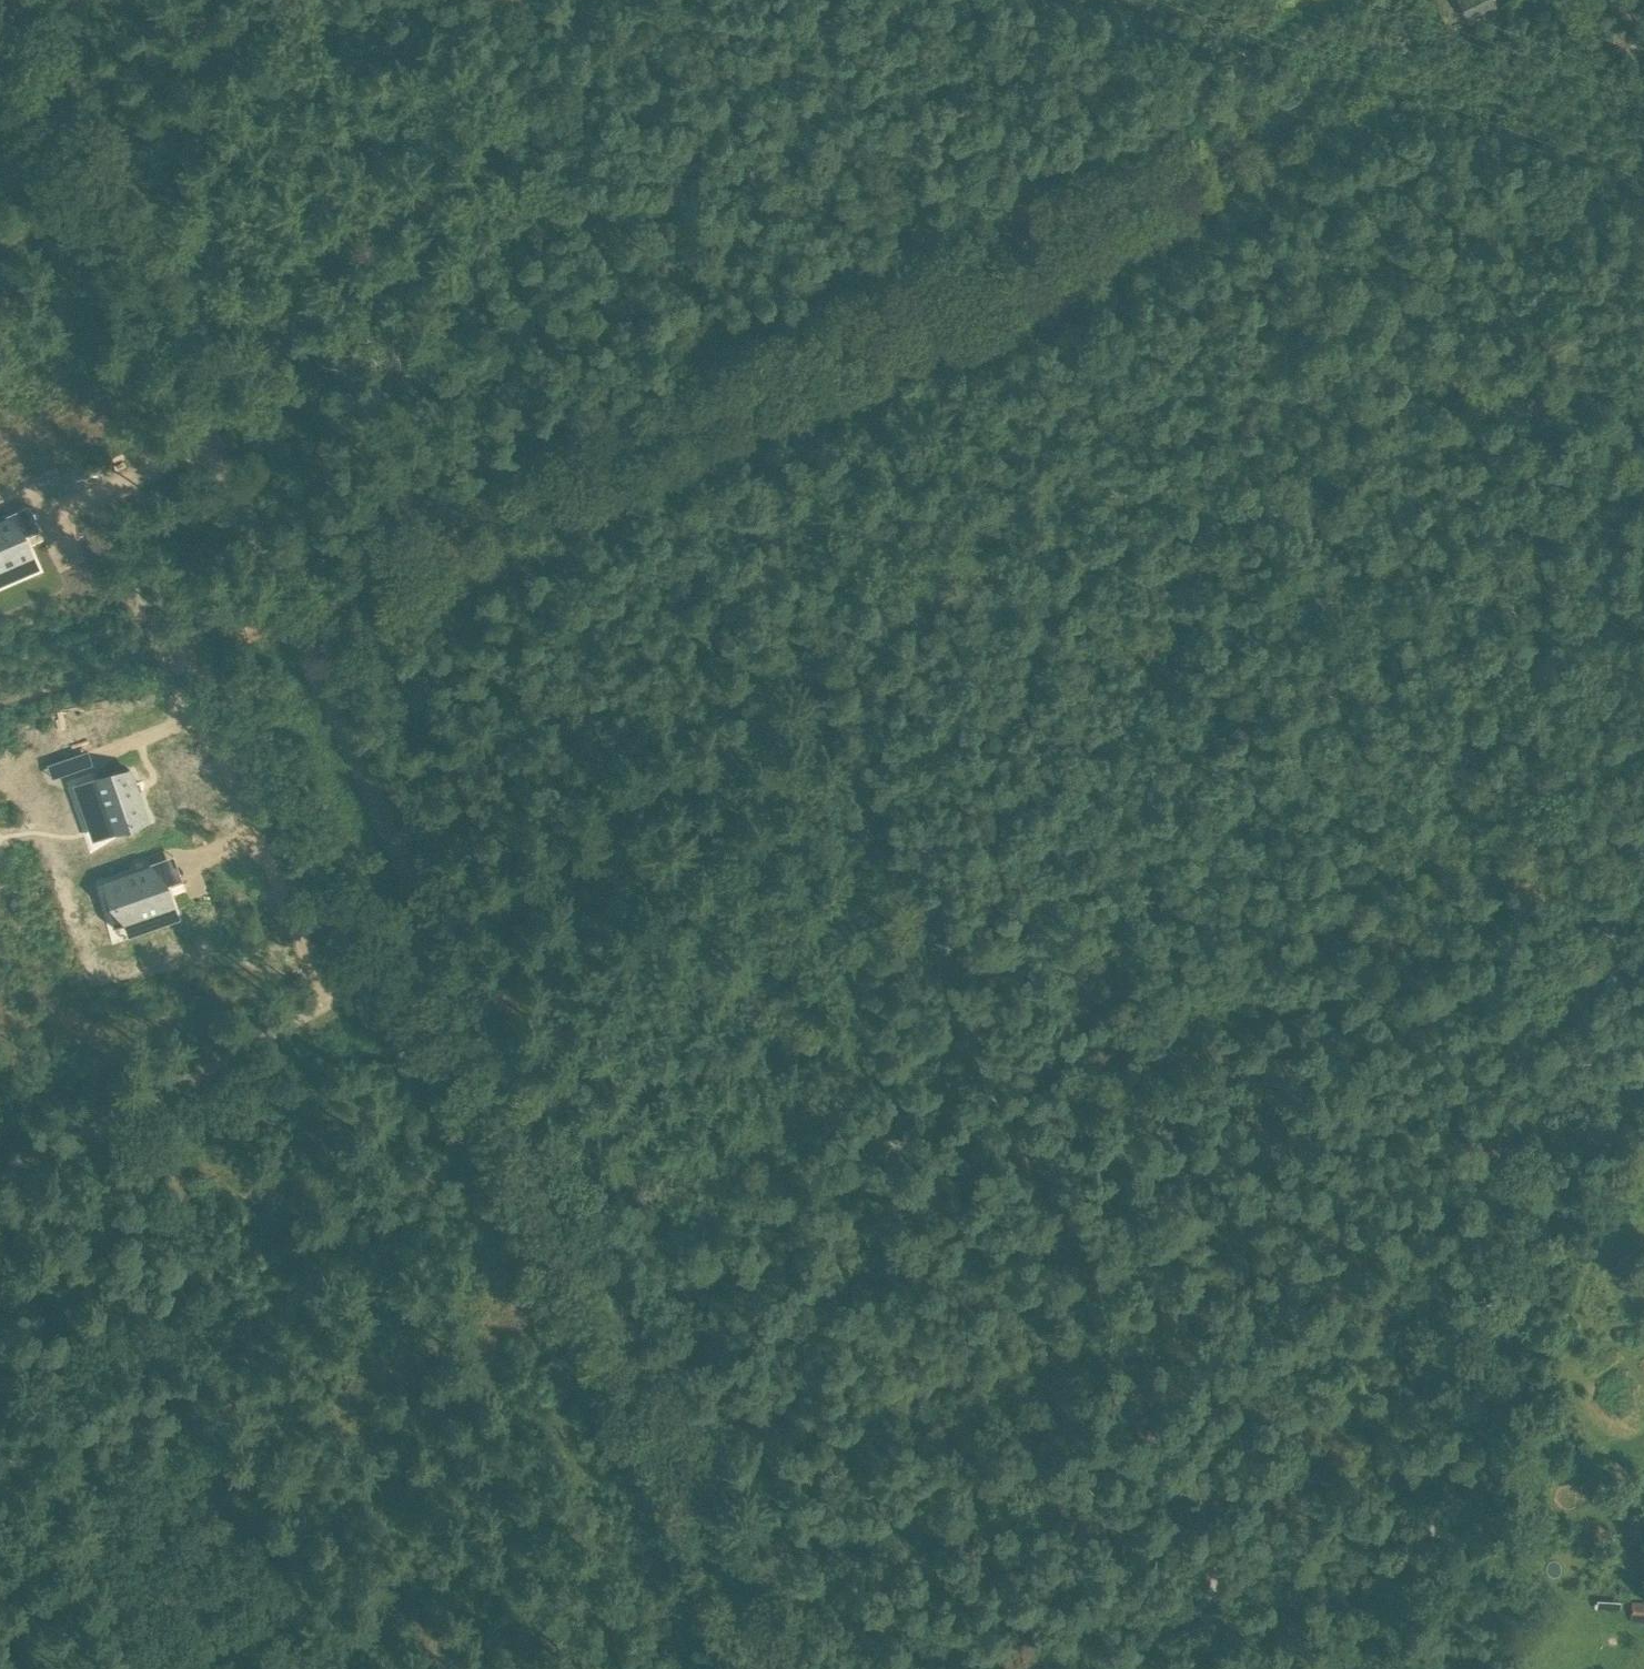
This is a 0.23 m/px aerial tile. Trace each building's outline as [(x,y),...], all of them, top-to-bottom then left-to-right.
[(1479,0),(1457,0),(1461,9),(1479,0)] [(1500,14),(1492,0),(1479,0),(1461,9),(1470,27),(1500,14)] [(0,528),(0,577),(35,562),(26,541),(20,544),(11,523),(0,528)] [(92,777),(75,783),(91,828),(108,822),(111,830),(146,818),(129,769),(93,781),(92,777)] [(150,861),(102,877),(110,898),(104,900),(111,921),(171,900),(163,879),(157,881),(150,861)] [(1633,1603),(1632,1621),(1643,1622),(1643,1604),(1633,1603)]
